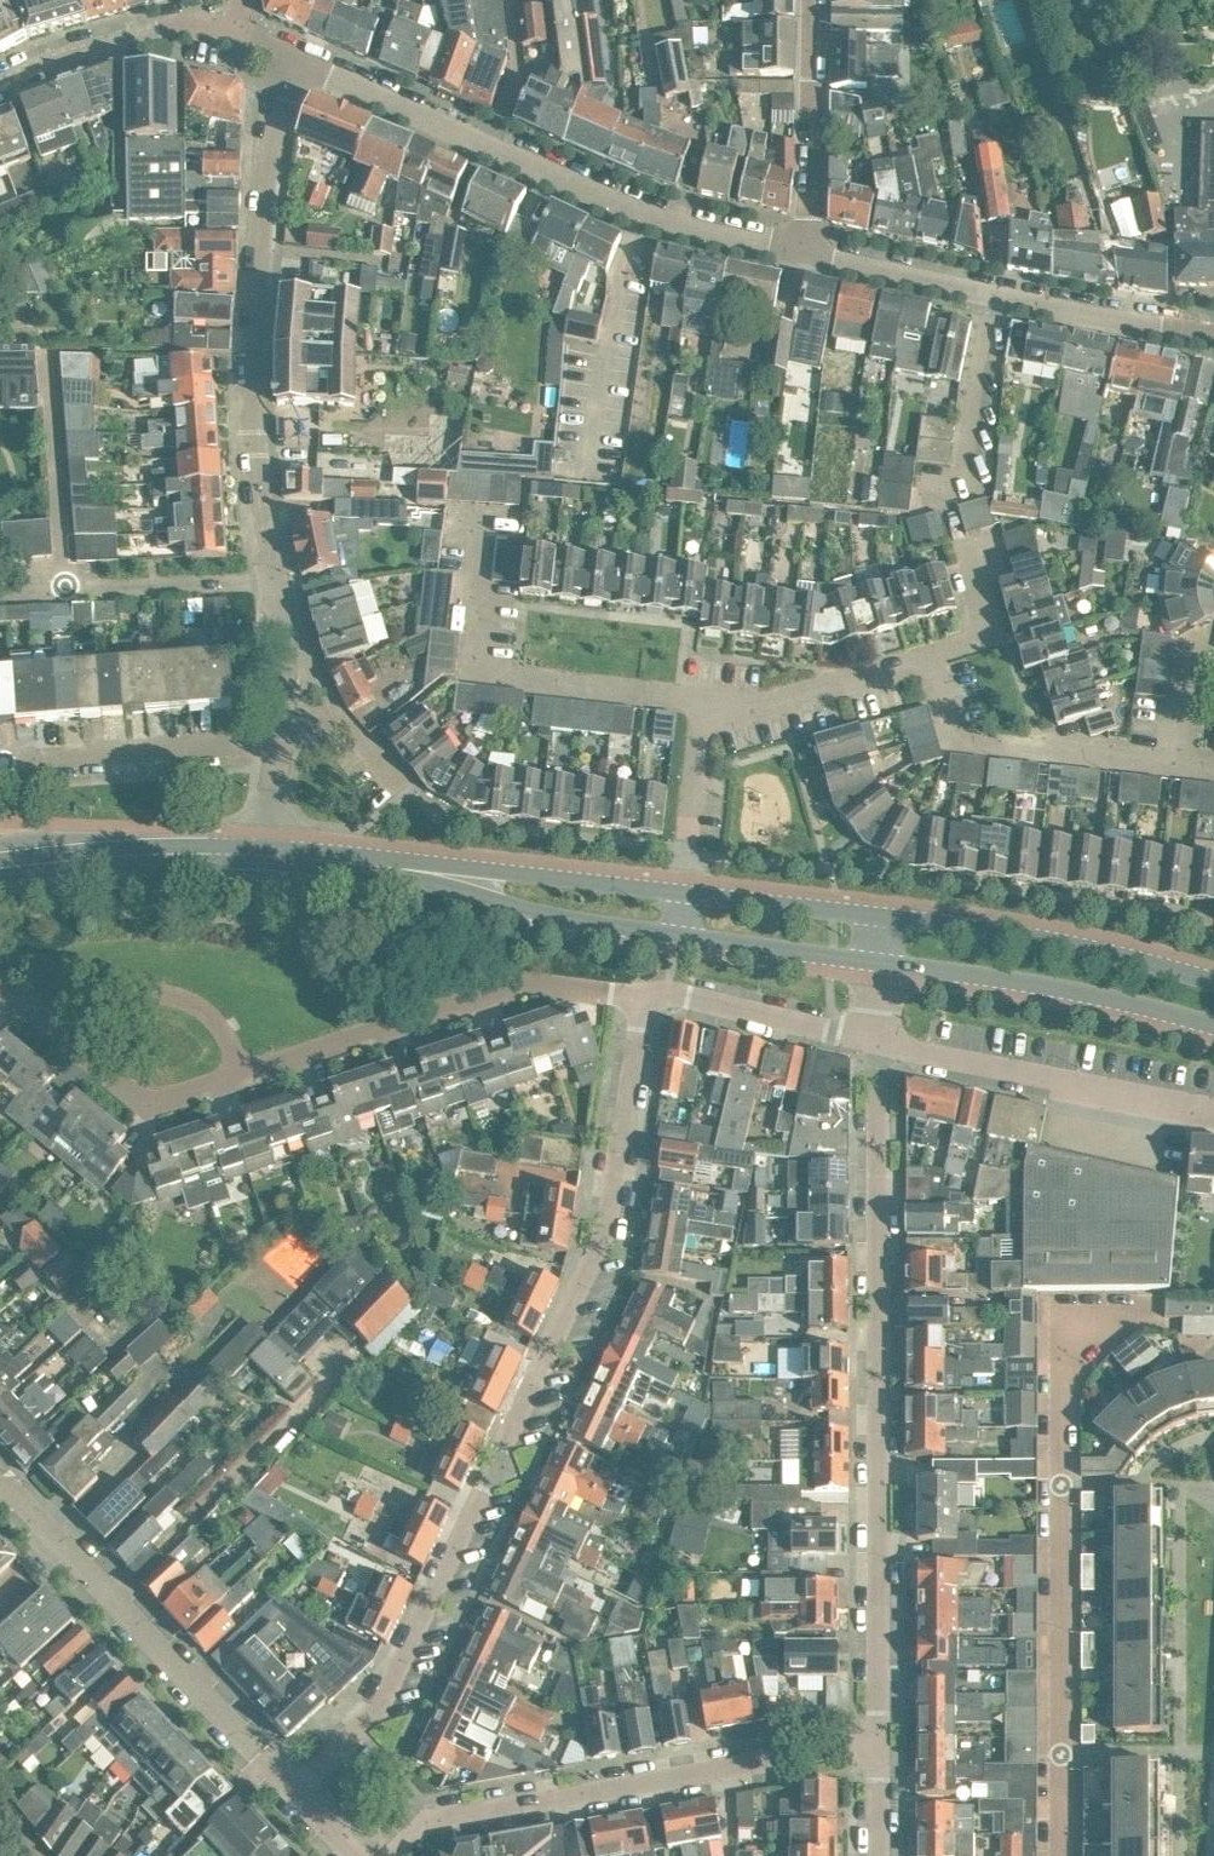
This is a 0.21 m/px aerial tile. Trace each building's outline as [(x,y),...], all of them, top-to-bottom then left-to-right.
[(27,39),(16,0),(0,0),(0,54),(27,39)] [(27,39),(87,21),(81,0),(16,0),(27,39)] [(93,19),(147,4),(150,0),(87,0),(93,19)] [(266,12),(282,0),(263,0),(266,12)] [(318,0),(282,0),(266,12),(270,16),(307,32),(318,0)] [(325,40),(339,0),(318,0),(307,32),(325,40)] [(325,40),(349,50),(361,16),(351,12),(355,0),(339,0),(325,40)] [(473,20),(470,3),(500,0),(438,0),(439,6),(433,39),(419,79),(431,85),(461,98),(474,60),(476,61),(479,50),(478,49),(480,40),(476,38),(473,20)] [(499,86),(508,60),(506,60),(503,42),(508,41),(503,0),(500,0),(470,3),(473,20),(476,38),(480,40),(478,49),(479,50),(476,61),(474,60),(461,98),(491,111),(492,110),(491,109),(499,86)] [(523,45),(549,42),(544,7),(536,8),(535,0),(517,0),(523,45)] [(578,103),(578,101),(583,90),(570,0),(551,0),(562,71),(560,75),(563,77),(556,94),(541,132),(564,142),(578,103)] [(675,22),(687,22),(681,0),(670,0),(675,22)] [(796,0),(755,0),(755,6),(722,8),(723,22),(731,22),(755,21),(795,21),(796,0)] [(910,0),(832,0),(832,7),(894,8),(903,8),(905,9),(910,9),(910,0)] [(419,79),(433,39),(439,6),(425,9),(399,1),(399,5),(398,14),(396,24),(394,31),(382,64),(418,80),(419,79)] [(382,64),(394,31),(396,24),(398,14),(372,4),(369,12),(364,9),(361,16),(349,50),(382,64)] [(903,14),(894,14),(894,8),(832,7),(832,31),(902,32),(903,14)] [(682,53),(695,52),(693,22),(687,22),(675,22),(678,29),(682,53)] [(796,52),(796,27),(744,26),(744,33),(744,52),(760,53),(796,52)] [(969,47),(965,27),(941,32),(945,52),(969,47)] [(682,53),(678,29),(654,34),(666,98),(690,93),(688,82),(682,53)] [(899,48),(868,47),(868,37),(832,36),(831,62),(899,63),(899,48)] [(701,52),(695,52),(682,53),(688,82),(700,82),(705,82),(701,52)] [(795,76),(796,52),(760,53),(760,60),(730,60),(730,75),(795,76)] [(899,79),(899,63),(831,62),(831,88),(867,88),(867,76),(876,76),(875,78),(899,79)] [(114,67),(113,65),(84,75),(91,93),(84,95),(86,100),(82,102),(89,122),(102,158),(108,156),(108,137),(102,118),(114,114),(114,91),(114,67)] [(177,93),(177,69),(127,66),(130,220),(187,218),(187,214),(187,191),(187,179),(187,174),(187,154),(187,140),(187,137),(177,137),(177,93)] [(541,132),(556,94),(563,77),(560,75),(562,71),(553,68),(545,88),(531,82),(514,121),(541,132)] [(211,96),(216,77),(186,71),(186,114),(210,119),(214,96),(211,96)] [(91,93),(84,75),(55,85),(71,128),(72,128),(78,145),(86,165),(97,161),(88,136),(85,134),(82,124),(89,122),(82,102),(86,100),(84,95),(91,93)] [(239,82),(216,77),(211,96),(214,96),(210,119),(229,123),(226,141),(227,141),(242,142),(244,89),(239,82)] [(795,82),(739,81),(738,95),(772,95),(795,95),(795,82)] [(700,82),(688,82),(690,93),(693,107),(704,105),(700,82)] [(71,128),(55,85),(20,98),(28,121),(36,141),(42,158),(61,151),(78,145),(72,128),(71,128)] [(872,99),(890,102),(892,90),(874,87),(872,99)] [(698,193),(706,155),(690,150),(691,146),(660,136),(662,105),(657,105),(657,90),(646,90),(643,128),(644,130),(649,131),(635,173),(676,187),(677,185),(698,193)] [(860,99),(831,93),(831,111),(863,116),(860,99)] [(795,95),(772,95),(772,112),(795,112),(795,95)] [(312,98),(298,135),(347,154),(358,159),(372,122),(312,98)] [(603,159),(621,119),(617,118),(600,110),(578,101),(578,103),(564,142),(603,159)] [(863,107),(867,126),(882,123),(878,104),(863,107)] [(13,109),(0,114),(0,149),(7,168),(32,159),(13,109)] [(866,135),(863,116),(831,111),(831,131),(866,135)] [(1046,120),(1045,118),(1034,122),(1040,142),(1052,138),(1050,135),(1046,120)] [(644,130),(643,128),(621,119),(603,159),(635,173),(649,131),(644,130)] [(967,145),(959,120),(948,123),(954,158),(968,156),(967,145)] [(400,179),(413,139),(372,122),(358,159),(355,165),(362,168),(351,196),(376,206),(387,178),(399,182),(400,179)] [(1202,125),(1199,211),(1175,211),(1175,287),(1213,287),(1213,125),(1202,125)] [(729,200),(735,176),(738,158),(745,159),(748,145),(745,130),(733,127),(727,155),(708,150),(706,155),(698,193),(729,200)] [(1007,195),(1004,172),(999,156),(990,128),(972,133),(986,223),(1011,219),(1007,195)] [(762,207),(771,168),(763,167),(767,148),(765,147),(767,137),(754,134),(739,202),(762,207)] [(425,171),(435,149),(413,139),(400,179),(396,213),(417,217),(421,190),(429,174),(425,171)] [(214,155),(216,145),(216,141),(207,141),(206,145),(187,140),(187,154),(205,154),(214,155)] [(227,141),(227,155),(242,155),(242,142),(227,141)] [(794,173),(794,141),(777,141),(777,170),(771,168),(762,207),(789,213),(794,173)] [(443,218),(468,164),(435,149),(425,171),(429,174),(421,190),(417,217),(416,223),(430,225),(433,214),(443,218)] [(952,249),(958,213),(940,209),(928,149),(911,152),(912,157),(920,199),(924,205),(916,241),(952,249)] [(241,180),(242,155),(227,155),(214,155),(205,154),(205,174),(187,174),(187,179),(187,191),(234,193),(235,180),(241,180)] [(916,241),(924,205),(920,199),(912,157),(892,160),(894,172),(897,187),(898,198),(899,199),(891,236),(916,241)] [(868,231),(874,207),(875,195),(874,186),(871,166),(860,168),(864,191),(848,188),(849,163),(830,163),(828,217),(833,223),(868,231)] [(873,231),(891,236),(899,199),(898,198),(897,187),(894,172),(873,167),(877,193),(881,194),(873,231)] [(516,215),(527,192),(480,170),(459,215),(505,236),(516,215)] [(58,179),(45,183),(51,199),(64,195),(58,179)] [(297,183),(293,200),(323,206),(330,190),(297,183)] [(241,193),(234,193),(187,191),(187,214),(198,214),(198,203),(208,203),(208,214),(207,228),(215,228),(239,228),(239,215),(240,215),(241,193)] [(1119,287),(1111,247),(1108,237),(1092,237),(1087,208),(1079,191),(1067,191),(1067,208),(1067,209),(1072,210),(1076,282),(1107,287),(1107,285),(1119,287)] [(34,193),(19,199),(25,214),(40,208),(34,193)] [(1157,195),(1134,199),(1143,240),(1166,237),(1165,232),(1161,211),(1157,195)] [(19,199),(0,207),(0,224),(10,220),(25,214),(19,199)] [(984,259),(981,224),(976,202),(961,199),(958,213),(952,249),(983,261),(984,259)] [(573,254),(588,221),(553,204),(529,256),(546,265),(555,246),(573,254)] [(78,244),(115,229),(115,207),(71,226),(78,244)] [(1076,282),(1072,210),(1067,209),(1067,208),(1058,208),(1058,211),(1061,238),(1053,238),(1053,278),(1076,282)] [(1053,278),(1053,238),(1053,234),(1050,218),(1032,214),(1029,225),(1013,225),(1010,226),(1008,270),(1053,278)] [(590,263),(608,271),(621,236),(589,221),(575,254),(554,314),(568,318),(569,315),(574,293),(577,294),(582,279),(584,279),(590,263)] [(375,227),(372,254),(391,256),(394,230),(375,227)] [(338,249),(340,231),(311,228),(309,246),(338,249)] [(239,262),(239,233),(154,232),(154,250),(173,250),(173,293),(235,294),(236,262),(239,262)] [(445,240),(441,267),(438,282),(437,291),(458,294),(461,274),(467,239),(447,234),(445,240)] [(440,267),(444,240),(427,237),(421,278),(438,282),(441,267),(440,267)] [(684,302),(693,254),(653,245),(647,272),(652,273),(650,283),(653,283),(651,291),(667,293),(661,326),(669,327),(681,329),(682,318),(684,302)] [(1168,296),(1168,272),(1168,252),(1127,249),(1111,247),(1119,287),(1119,289),(1168,296)] [(720,299),(727,261),(693,254),(684,302),(682,318),(715,325),(720,299)] [(775,305),(782,273),(727,261),(720,299),(715,325),(711,349),(712,349),(707,398),(739,402),(743,366),(718,363),(720,351),(724,351),(728,327),(724,327),(729,295),(775,305)] [(21,270),(0,279),(0,285),(2,295),(27,295),(42,294),(31,266),(21,270)] [(363,268),(359,293),(374,295),(374,293),(376,277),(377,269),(363,268)] [(825,343),(832,309),(837,285),(807,279),(799,311),(813,314),(807,339),(825,343)] [(867,343),(877,294),(844,286),(833,338),(867,343)] [(355,355),(360,300),(308,296),(284,294),(278,352),(355,355)] [(897,343),(905,300),(883,295),(874,339),(870,357),(894,362),(895,358),(897,343)] [(196,336),(197,325),(232,327),(234,302),(173,298),(173,304),(177,304),(176,323),(165,331),(152,331),(152,349),(174,350),(230,352),(232,332),(208,331),(207,336),(196,336)] [(924,336),(930,305),(905,300),(897,343),(895,358),(910,360),(914,334),(924,336)] [(568,318),(554,314),(550,331),(546,385),(562,387),(565,337),(568,318)] [(565,337),(598,344),(602,322),(569,315),(568,318),(565,337)] [(959,383),(972,324),(941,317),(928,377),(959,383)] [(786,373),(793,325),(768,321),(762,370),(786,373)] [(1061,371),(1067,333),(1013,323),(1006,361),(1030,365),(1061,371)] [(669,327),(666,356),(677,357),(681,329),(669,327)] [(1106,389),(1118,344),(1067,333),(1061,371),(1073,374),(1070,382),(1069,390),(1069,398),(1072,406),(1076,413),(1079,414),(1077,423),(1087,426),(1075,474),(1058,472),(1055,497),(1043,495),(1041,509),(1040,521),(1077,529),(1086,487),(1099,416),(1102,405),(1105,390),(1106,389)] [(1136,398),(1147,350),(1118,344),(1106,389),(1105,390),(1136,398)] [(1178,419),(1191,360),(1182,358),(1165,354),(1147,350),(1136,398),(1134,408),(1132,408),(1126,431),(1125,436),(1140,440),(1143,424),(1145,423),(1152,398),(1168,401),(1165,416),(1178,419)] [(353,407),(355,355),(278,352),(278,403),(314,405),(323,406),(353,407)] [(36,354),(0,353),(0,397),(40,397),(36,354)] [(91,382),(92,355),(61,354),(63,382),(94,385),(94,383),(91,382)] [(214,381),(213,358),(172,356),(157,357),(158,372),(135,374),(136,387),(214,381)] [(1213,374),(1213,366),(1191,360),(1178,419),(1174,437),(1181,438),(1189,440),(1196,405),(1206,407),(1210,390),(1213,374)] [(672,398),(685,401),(689,377),(676,375),(672,398)] [(216,406),(214,381),(136,387),(134,387),(135,397),(140,396),(140,401),(175,398),(176,409),(216,406)] [(96,409),(94,385),(63,382),(65,407),(96,409)] [(914,459),(921,406),(902,404),(895,457),(885,456),(882,482),(913,486),(916,459),(914,459)] [(218,431),(216,406),(176,409),(176,420),(150,422),(151,435),(218,431)] [(96,409),(65,407),(67,433),(96,433),(96,409)] [(953,443),(956,421),(922,417),(919,439),(953,443)] [(815,442),(817,426),(800,424),(799,440),(815,442)] [(179,458),(220,455),(218,431),(151,435),(142,436),(143,450),(179,447),(179,458)] [(100,433),(96,433),(67,433),(69,460),(87,460),(100,461),(100,433)] [(463,439),(386,434),(385,454),(395,454),(421,456),(420,472),(448,473),(457,474),(460,455),(463,439)] [(950,465),(953,443),(919,439),(916,461),(950,465)] [(1123,459),(1137,463),(1141,443),(1128,440),(1123,459)] [(552,480),(554,446),(535,445),(534,459),(460,455),(457,474),(463,474),(477,475),(491,476),(506,477),(521,477),(552,480)] [(1157,447),(1150,477),(1164,481),(1166,475),(1171,453),(1171,450),(1157,447)] [(222,480),(220,455),(179,458),(180,469),(153,471),(154,485),(222,480)] [(1006,495),(1010,459),(999,458),(995,494),(1006,495)] [(698,462),(689,461),(675,459),(672,490),(686,491),(695,492),(698,462)] [(89,485),(87,460),(69,460),(71,485),(89,485)] [(1039,463),(1037,484),(1047,486),(1049,464),(1039,463)] [(351,501),(352,481),(323,480),(323,473),(285,472),(285,498),(347,501),(351,501)] [(446,502),(448,473),(420,472),(418,503),(446,505),(446,502)] [(463,474),(457,474),(448,473),(446,502),(461,503),(463,474)] [(476,503),(477,475),(463,474),(461,503),(476,503)] [(490,504),(491,476),(477,475),(476,503),(490,504)] [(505,505),(506,477),(491,476),(490,504),(505,505)] [(812,480),(773,476),(771,498),(810,501),(812,480)] [(519,506),(521,477),(506,477),(505,505),(519,506)] [(224,504),(222,480),(154,485),(155,498),(168,497),(169,508),(183,508),(224,504)] [(376,483),(352,481),(351,501),(376,502),(376,483)] [(910,512),(913,486),(882,482),(879,509),(910,512)] [(99,485),(89,485),(71,485),(73,509),(99,509),(99,485)] [(561,501),(563,488),(533,486),(531,498),(561,501)] [(582,490),(563,488),(561,501),(581,503),(582,490)] [(686,491),(672,490),(667,490),(666,501),(684,503),(686,491)] [(1171,490),(1161,527),(1180,532),(1190,494),(1171,490)] [(623,504),(624,493),(606,491),(605,502),(623,504)] [(703,493),(695,492),(686,491),(684,503),(702,504),(703,493)] [(641,495),(624,493),(623,504),(640,506),(641,495)] [(995,526),(991,514),(987,498),(972,503),(980,530),(995,526)] [(376,502),(351,501),(347,501),(346,523),(365,523),(401,525),(424,525),(424,509),(402,507),(402,502),(376,502)] [(1040,521),(1041,509),(993,502),(991,514),(1040,521)] [(980,530),(972,503),(958,507),(967,534),(980,530)] [(226,529),(224,504),(183,508),(169,508),(170,519),(157,520),(158,534),(200,531),(226,529)] [(744,517),(745,505),(728,504),(727,516),(744,517)] [(763,507),(745,505),(744,517),(762,519),(763,507)] [(1111,511),(1085,506),(1081,527),(1107,532),(1111,511)] [(117,509),(104,509),(99,509),(73,509),(76,537),(117,536),(117,533),(117,509)] [(805,522),(806,511),(789,509),(788,521),(805,522)] [(824,512),(806,511),(805,522),(823,524),(824,512)] [(836,524),(851,526),(852,514),(836,512),(836,524)] [(940,512),(925,516),(933,544),(948,540),(940,512)] [(878,527),(878,516),(861,515),(860,526),(878,527)] [(295,542),(294,542),(297,558),(299,557),(303,576),(340,568),(329,516),(292,524),(295,542)] [(896,518),(878,516),(878,527),(895,529),(896,518)] [(933,544),(925,516),(907,521),(915,549),(933,544)] [(6,554),(6,560),(52,557),(50,523),(4,527),(6,554)] [(1031,527),(1026,529),(1003,536),(1007,550),(1035,542),(1031,527)] [(228,556),(226,529),(200,531),(158,534),(159,549),(186,547),(187,559),(228,556)] [(118,561),(117,536),(76,537),(78,562),(85,562),(118,561)] [(1079,552),(1084,553),(1082,571),(1094,572),(1095,554),(1098,539),(1081,536),(1079,552)] [(526,549),(527,541),(497,537),(496,551),(525,554),(526,549)] [(1040,557),(1035,542),(1007,550),(1012,566),(1040,557)] [(1175,548),(1167,564),(1164,571),(1212,584),(1213,581),(1213,564),(1203,555),(1200,559),(1180,543),(1175,548)] [(551,596),(556,552),(526,549),(525,554),(524,569),(522,584),(521,593),(551,596)] [(524,569),(525,554),(496,551),(494,566),(524,569)] [(581,600),(586,555),(556,552),(551,596),(581,600)] [(612,603),(616,559),(586,555),(581,600),(612,603)] [(1052,600),(1040,557),(1012,566),(1015,578),(1000,582),(1009,614),(1052,600)] [(642,607),(647,562),(616,559),(612,603),(642,607)] [(672,610),(677,566),(647,562),(642,607),(672,610)] [(522,584),(524,569),(494,566),(493,581),(522,584)] [(702,614),(706,586),(708,569),(677,566),(672,610),(702,614)] [(957,609),(945,566),(914,575),(927,618),(957,609)] [(451,604),(455,573),(426,569),(422,601),(451,604)] [(1092,588),(1094,572),(1082,571),(1080,592),(1092,588)] [(1212,584),(1164,571),(1162,578),(1160,595),(1160,603),(1210,601),(1212,601),(1213,587),(1213,585),(1212,584)] [(927,618),(914,575),(885,584),(897,626),(927,618)] [(760,637),(765,593),(767,577),(758,576),(756,592),(735,590),(729,634),(760,637)] [(868,635),(856,592),(855,578),(828,586),(827,586),(827,600),(821,644),(831,646),(868,635)] [(375,615),(365,579),(335,586),(337,594),(309,603),(318,632),(360,619),(375,615)] [(897,626),(885,584),(856,592),(868,635),(897,626)] [(729,634),(735,590),(706,586),(702,614),(701,631),(729,634)] [(821,644),(827,600),(827,586),(818,586),(817,599),(796,597),(790,641),(821,644)] [(790,641),(796,597),(765,593),(760,637),(790,641)] [(1062,597),(1052,600),(1009,614),(1017,642),(1060,629),(1070,626),(1062,597)] [(448,632),(451,604),(422,601),(418,637),(432,631),(434,630),(448,632)] [(1210,601),(1160,603),(1161,610),(1166,627),(1169,634),(1192,622),(1195,628),(1213,618),(1213,613),(1213,611),(1210,601)] [(117,622),(116,603),(95,604),(95,623),(117,622)] [(52,617),(51,606),(30,607),(31,618),(52,617)] [(31,622),(31,618),(30,607),(7,608),(8,623),(31,622)] [(382,640),(375,615),(360,619),(318,632),(327,662),(369,649),(368,645),(382,640)] [(1066,648),(1060,629),(1017,642),(1025,671),(1042,667),(1085,653),(1083,644),(1066,648)] [(460,633),(448,632),(434,630),(432,631),(426,689),(444,675),(455,676),(460,633)] [(1143,634),(1140,661),(1169,664),(1172,637),(1143,634)] [(168,711),(164,658),(163,639),(141,641),(142,659),(146,713),(168,711)] [(103,716),(99,663),(98,647),(76,648),(77,664),(81,717),(103,716)] [(234,706),(230,653),(208,655),(212,708),(234,706)] [(1094,683),(1085,653),(1042,667),(1050,696),(1094,683)] [(212,708),(208,655),(186,656),(190,710),(212,708)] [(190,710),(186,656),(164,658),(168,711),(190,710)] [(365,657),(353,664),(331,675),(350,712),(375,699),(367,683),(376,678),(365,657)] [(146,713),(142,659),(121,661),(125,714),(146,713)] [(125,714),(121,661),(99,663),(103,716),(125,714)] [(1167,684),(1169,664),(1140,661),(1138,681),(1167,684)] [(81,717),(77,664),(55,666),(59,719),(81,717)] [(59,719),(55,666),(33,667),(37,720),(59,719)] [(37,720),(33,667),(13,669),(16,722),(37,720)] [(13,669),(0,670),(0,723),(16,722),(13,669)] [(1165,698),(1167,684),(1138,681),(1136,694),(1165,698)] [(473,715),(476,686),(457,683),(454,713),(473,715)] [(1102,712),(1094,683),(1050,696),(1058,725),(1085,717),(1091,736),(1118,728),(1112,709),(1102,712)] [(492,717),(495,688),(476,686),(473,715),(492,717)] [(506,719),(510,689),(495,688),(492,717),(506,719)] [(522,721),(524,696),(525,691),(510,689),(506,719),(522,721)] [(551,736),(555,700),(535,697),(532,726),(540,727),(539,735),(551,736)] [(405,759),(441,731),(428,715),(433,712),(433,706),(428,700),(385,735),(405,759)] [(571,730),(574,702),(555,700),(551,736),(552,736),(552,728),(571,730)] [(613,735),(616,706),(596,704),(593,733),(613,735)] [(632,737),(635,709),(616,706),(613,735),(632,737)] [(934,726),(928,706),(900,714),(906,734),(934,726)] [(673,742),(675,722),(676,713),(657,711),(653,740),(673,742)] [(867,756),(858,726),(815,739),(824,768),(867,756)] [(939,744),(934,726),(906,734),(911,752),(939,744)] [(424,783),(460,755),(441,731),(405,759),(424,783)] [(943,758),(939,744),(911,752),(915,766),(943,758)] [(961,785),(965,756),(951,754),(948,783),(957,784),(961,785)] [(464,809),(486,769),(460,755),(424,783),(429,790),(464,809)] [(876,786),(867,756),(824,768),(832,798),(876,786)] [(982,787),(985,758),(965,756),(961,785),(957,784),(956,792),(971,794),(972,785),(982,787)] [(1017,791),(1020,762),(990,759),(987,788),(1017,791)] [(1037,793),(1040,765),(1020,762),(1017,791),(1037,793)] [(1077,798),(1081,769),(1061,767),(1058,796),(1077,798)] [(510,818),(516,773),(486,769),(464,809),(471,813),(510,818)] [(1097,800),(1100,771),(1081,769),(1077,798),(1097,800)] [(541,821),(546,776),(516,773),(510,818),(541,821)] [(1138,805),(1141,776),(1122,774),(1119,802),(1138,805)] [(571,824),(577,780),(546,776),(541,821),(571,824)] [(1158,807),(1161,778),(1141,776),(1138,805),(1158,807)] [(601,828),(607,783),(577,780),(571,824),(601,828)] [(1198,811),(1201,783),(1183,781),(1179,809),(1198,811)] [(632,831),(637,787),(607,783),(601,828),(632,831)] [(1201,783),(1198,811),(1213,813),(1213,784),(1201,783)] [(859,837),(894,809),(876,786),(832,798),(835,806),(859,837)] [(663,835),(668,790),(637,787),(632,831),(663,835)] [(899,863),(921,824),(894,809),(859,837),(865,844),(899,863)] [(976,875),(981,831),(983,819),(972,818),(971,830),(951,827),(946,872),(976,875)] [(1007,879),(1012,834),(1013,822),(983,819),(981,831),(976,875),(1007,879)] [(946,872),(951,827),(921,824),(899,863),(907,868),(946,872)] [(1036,882),(1041,838),(1012,834),(1007,879),(1036,882)] [(1067,886),(1072,841),(1041,838),(1036,882),(1067,886)] [(1195,840),(1193,855),(1187,899),(1213,902),(1213,843),(1195,840)] [(1098,889),(1103,845),(1072,841),(1067,886),(1098,889)] [(1128,893),(1133,848),(1103,845),(1098,889),(1128,893)] [(1158,896),(1163,852),(1133,848),(1128,893),(1158,896)] [(1187,899),(1193,855),(1163,852),(1158,896),(1187,899)] [(586,1017),(584,1018),(573,1021),(568,1007),(536,1018),(550,1059),(568,1053),(573,1066),(578,1064),(586,1087),(595,1084),(599,1057),(586,1017)] [(550,1059),(536,1018),(506,1028),(511,1042),(498,1046),(511,1087),(537,1078),(533,1065),(550,1059)] [(693,1066),(695,1053),(699,1029),(677,1024),(672,1028),(661,1094),(663,1095),(661,1105),(677,1107),(678,1099),(694,1103),(698,1068),(693,1066)] [(725,1107),(742,1039),(717,1033),(704,1030),(700,1056),(711,1058),(707,1076),(717,1078),(711,1104),(725,1107)] [(31,1057),(6,1036),(0,1043),(0,1087),(4,1090),(31,1057)] [(511,1087),(498,1046),(485,1050),(480,1036),(449,1046),(463,1088),(481,1082),(485,1095),(511,1087)] [(743,1152),(745,1144),(759,1085),(768,1045),(742,1039),(725,1107),(721,1121),(716,1144),(715,1149),(743,1152)] [(809,1055),(808,1055),(783,1049),(783,1050),(769,1046),(768,1045),(759,1085),(776,1090),(774,1097),(783,1100),(776,1132),(794,1136),(798,1113),(809,1055)] [(445,1093),(463,1088),(449,1046),(419,1056),(423,1070),(410,1075),(423,1115),(450,1106),(445,1093)] [(850,1065),(809,1055),(798,1113),(794,1136),(791,1150),(790,1159),(849,1159),(850,1065)] [(28,1132),(57,1097),(46,1089),(56,1077),(31,1057),(4,1090),(17,1101),(9,1111),(6,1114),(28,1132)] [(398,1079),(393,1065),(363,1075),(376,1116),(382,1135),(414,1125),(412,1119),(423,1115),(410,1075),(398,1079)] [(376,1116),(363,1075),(331,1085),(336,1099),(324,1103),(336,1143),(362,1135),(358,1122),(376,1116)] [(923,1148),(938,1086),(913,1080),(907,1085),(907,1118),(917,1120),(912,1145),(923,1148)] [(953,1130),(961,1091),(938,1086),(923,1148),(937,1151),(942,1127),(953,1130)] [(982,1161),(987,1135),(980,1133),(983,1120),(988,1097),(963,1091),(963,1092),(961,1091),(953,1130),(955,1130),(948,1160),(966,1164),(967,1157),(982,1161)] [(336,1143),(324,1103),(310,1107),(306,1093),(275,1103),(289,1144),(307,1139),(311,1152),(336,1143)] [(63,1161),(101,1115),(77,1095),(67,1106),(57,1097),(28,1132),(63,1161)] [(1171,1290),(1174,1252),(1179,1182),(1038,1150),(1047,1111),(996,1099),(987,1135),(982,1161),(974,1196),(972,1202),(995,1201),(1008,1200),(1024,1200),(1024,1220),(1024,1236),(992,1238),(992,1276),(992,1294),(1006,1294),(1024,1294),(1024,1292),(1038,1292),(1171,1290)] [(271,1150),(289,1144),(275,1103),(244,1113),(248,1127),(235,1132),(248,1171),(275,1162),(271,1150)] [(128,1156),(127,1155),(117,1147),(126,1136),(101,1115),(63,1161),(100,1191),(113,1175),(128,1156)] [(248,1171),(235,1132),(223,1136),(218,1122),(187,1132),(200,1173),(211,1204),(229,1198),(223,1179),(248,1171)] [(200,1173),(187,1132),(157,1142),(161,1156),(147,1160),(151,1170),(137,1174),(136,1182),(133,1207),(160,1198),(161,1201),(187,1192),(193,1210),(211,1204),(200,1173)] [(520,1161),(541,1165),(545,1142),(524,1138),(520,1161)] [(1192,1139),(1187,1193),(1210,1195),(1211,1182),(1213,1182),(1213,1141),(1192,1139)] [(688,1146),(688,1145),(663,1141),(659,1169),(675,1171),(673,1182),(694,1185),(695,1177),(711,1180),(714,1165),(753,1170),(755,1155),(688,1146)] [(791,1150),(745,1144),(743,1152),(757,1154),(772,1156),(790,1159),(791,1150)] [(460,1171),(496,1176),(499,1159),(462,1154),(460,1171)] [(849,1191),(849,1164),(790,1164),(790,1190),(849,1191)] [(940,1206),(943,1191),(946,1171),(926,1166),(925,1177),(930,1177),(930,1192),(907,1192),(907,1206),(940,1206)] [(768,1169),(756,1169),(756,1188),(768,1188),(768,1169)] [(126,1174),(112,1191),(133,1207),(136,1182),(126,1174)] [(930,1177),(925,1177),(907,1177),(907,1192),(930,1192),(930,1177)] [(573,1222),(577,1193),(530,1185),(525,1215),(573,1222)] [(691,1208),(694,1193),(657,1187),(652,1216),(731,1229),(735,1230),(737,1216),(691,1208)] [(750,1190),(749,1218),(764,1218),(765,1190),(750,1190)] [(848,1218),(849,1191),(790,1190),(790,1218),(848,1218)] [(972,1202),(974,1196),(943,1191),(940,1206),(973,1206),(972,1202)] [(507,1201),(490,1198),(452,1193),(450,1201),(505,1211),(507,1201)] [(1024,1200),(1008,1200),(1008,1220),(1024,1220),(1024,1200)] [(503,1223),(505,1211),(450,1201),(447,1214),(503,1223)] [(973,1206),(940,1206),(907,1206),(907,1234),(959,1234),(959,1223),(973,1222),(973,1206)] [(568,1253),(573,1222),(525,1215),(521,1246),(568,1253)] [(729,1242),(731,1229),(652,1216),(648,1244),(685,1250),(688,1236),(729,1242)] [(763,1245),(764,1218),(749,1218),(744,1244),(763,1245)] [(848,1246),(848,1218),(790,1218),(790,1246),(848,1246)] [(47,1235),(35,1222),(27,1230),(24,1232),(21,1250),(25,1255),(47,1235)] [(40,1271),(62,1251),(47,1235),(25,1255),(40,1271)] [(954,1240),(931,1240),(907,1240),(907,1294),(992,1294),(992,1276),(947,1276),(947,1258),(954,1258),(954,1240)] [(683,1266),(683,1264),(685,1250),(648,1244),(643,1273),(667,1277),(713,1285),(711,1296),(725,1298),(729,1274),(711,1271),(711,1270),(683,1266)] [(412,1302),(355,1248),(310,1295),(311,1296),(267,1341),(294,1367),(334,1325),(352,1342),(359,1335),(370,1346),(412,1302)] [(59,1292),(83,1272),(67,1253),(43,1274),(59,1292)] [(848,1294),(848,1261),(824,1261),(819,1261),(819,1266),(809,1266),(801,1277),(785,1277),(785,1279),(785,1295),(809,1295),(819,1295),(848,1294)] [(23,1264),(10,1276),(25,1294),(39,1282),(23,1264)] [(474,1264),(473,1265),(469,1275),(484,1282),(489,1272),(474,1264)] [(546,1311),(559,1284),(532,1271),(527,1282),(496,1267),(488,1284),(519,1299),(546,1311)] [(70,1288),(80,1299),(99,1282),(89,1272),(70,1288)] [(479,1292),(484,1282),(469,1275),(464,1285),(479,1292)] [(785,1295),(785,1279),(769,1279),(769,1295),(785,1295)] [(676,1297),(664,1291),(642,1281),(630,1307),(689,1336),(695,1323),(669,1311),(676,1297)] [(426,1302),(451,1314),(457,1300),(431,1286),(426,1302)] [(1038,1326),(1038,1292),(1024,1292),(1024,1294),(1006,1294),(1006,1326),(1038,1326)] [(848,1329),(848,1294),(819,1295),(809,1295),(809,1329),(824,1329),(848,1329)] [(785,1312),(785,1297),(785,1295),(769,1295),(769,1297),(758,1297),(758,1312),(785,1312)] [(132,1307),(122,1296),(100,1316),(110,1327),(132,1307)] [(533,1339),(546,1311),(519,1299),(506,1326),(533,1339)] [(983,1327),(983,1309),(949,1309),(949,1299),(909,1299),(909,1303),(907,1305),(907,1310),(909,1312),(909,1326),(933,1326),(983,1327)] [(1167,1299),(1166,1316),(1184,1317),(1213,1318),(1213,1301),(1167,1299)] [(705,1303),(695,1323),(689,1336),(709,1346),(710,1338),(714,1307),(705,1303)] [(689,1336),(630,1307),(618,1333),(651,1349),(657,1335),(684,1348),(689,1336)] [(83,1332),(79,1328),(67,1314),(50,1329),(66,1347),(83,1332)] [(1184,1317),(1183,1335),(1213,1336),(1213,1318),(1184,1317)] [(221,1387),(270,1337),(253,1322),(205,1372),(221,1387)] [(735,1339),(735,1326),(718,1325),(716,1338),(725,1339),(735,1339)] [(1037,1360),(1038,1326),(1006,1326),(1006,1360),(1037,1360)] [(510,1388),(523,1360),(528,1349),(489,1331),(471,1369),(510,1388)] [(961,1331),(944,1331),(907,1331),(907,1361),(972,1361),(972,1362),(982,1362),(982,1346),(961,1346),(961,1331)] [(1159,1356),(1139,1332),(1126,1343),(1145,1367),(1159,1356)] [(605,1359),(674,1391),(680,1378),(645,1361),(651,1349),(618,1333),(605,1359)] [(78,1365),(81,1362),(97,1347),(87,1336),(68,1354),(78,1365)] [(753,1339),(735,1339),(725,1339),(716,1338),(713,1363),(754,1364),(753,1339)] [(437,1341),(436,1343),(432,1351),(447,1358),(452,1348),(437,1341)] [(1145,1367),(1126,1343),(1112,1354),(1131,1378),(1145,1367)] [(108,1359),(97,1347),(81,1362),(92,1374),(108,1359)] [(849,1380),(849,1348),(804,1348),(804,1379),(807,1379),(849,1380)] [(14,1360),(6,1350),(0,1355),(0,1373),(14,1360)] [(443,1368),(447,1358),(432,1351),(428,1361),(443,1368)] [(137,1365),(125,1352),(106,1369),(118,1382),(137,1365)] [(10,1395),(21,1385),(16,1379),(33,1364),(23,1353),(14,1360),(0,1373),(0,1403),(10,1395)] [(674,1391),(605,1359),(593,1384),(627,1400),(642,1407),(648,1394),(659,1399),(668,1403),(670,1398),(674,1391)] [(1199,1369),(1197,1359),(1185,1362),(1199,1419),(1213,1417),(1213,1367),(1199,1369)] [(992,1376),(992,1362),(982,1362),(972,1362),(972,1361),(907,1361),(907,1390),(944,1390),(944,1376),(992,1376)] [(1199,1419),(1185,1362),(1172,1365),(1174,1375),(1153,1383),(1175,1428),(1199,1419)] [(492,1426),(510,1388),(471,1369),(456,1402),(468,1407),(465,1413),(492,1426)] [(152,1458),(220,1388),(202,1371),(175,1398),(169,1392),(128,1434),(152,1458)] [(45,1394),(55,1386),(46,1376),(26,1393),(28,1395),(18,1404),(10,1395),(0,1403),(0,1433),(45,1394)] [(849,1411),(849,1380),(807,1379),(807,1396),(814,1396),(813,1411),(849,1411)] [(1006,1394),(1022,1394),(1022,1380),(1006,1380),(1006,1394)] [(1175,1428),(1153,1383),(1133,1395),(1127,1387),(1117,1395),(1153,1442),(1175,1428)] [(98,1462),(112,1448),(114,1440),(105,1432),(138,1399),(123,1384),(88,1421),(86,1422),(77,1432),(57,1452),(40,1469),(75,1503),(92,1486),(99,1480),(88,1470),(97,1461),(98,1462)] [(627,1400),(593,1384),(581,1409),(640,1438),(663,1450),(669,1437),(620,1414),(627,1400)] [(762,1401),(736,1402),(736,1384),(713,1384),(713,1402),(713,1421),(762,1420),(762,1401)] [(711,1408),(674,1391),(670,1398),(689,1407),(680,1425),(693,1431),(700,1434),(711,1408)] [(40,1429),(33,1421),(43,1412),(45,1415),(54,1407),(55,1408),(56,1407),(45,1394),(0,1433),(0,1443),(10,1454),(40,1429)] [(1037,1394),(1022,1394),(1006,1394),(1005,1428),(1018,1428),(1037,1428),(1037,1394)] [(1153,1442),(1117,1395),(1107,1403),(1114,1411),(1096,1429),(1117,1445),(1106,1460),(1081,1460),(1081,1476),(1121,1476),(1134,1458),(1136,1459),(1153,1442)] [(963,1399),(945,1399),(907,1399),(907,1428),(977,1429),(977,1413),(963,1413),(963,1399)] [(77,1432),(86,1422),(88,1421),(76,1408),(65,1418),(55,1426),(58,1429),(48,1438),(40,1429),(10,1454),(26,1473),(45,1457),(65,1438),(67,1440),(76,1431),(77,1432)] [(640,1438),(581,1409),(569,1436),(590,1446),(601,1451),(608,1438),(634,1451),(640,1438)] [(492,1426),(465,1413),(463,1412),(457,1424),(459,1425),(451,1441),(434,1432),(428,1443),(446,1451),(473,1464),(492,1426)] [(397,1425),(396,1427),(411,1435),(416,1425),(401,1417),(397,1425)] [(762,1438),(762,1420),(713,1421),(713,1438),(762,1438)] [(396,1427),(391,1437),(407,1445),(411,1435),(396,1427)] [(977,1444),(977,1429),(907,1428),(907,1457),(945,1457),(945,1444),(977,1444)] [(1037,1461),(1037,1428),(1018,1428),(1018,1441),(1012,1441),(1012,1462),(1037,1461)] [(849,1462),(849,1431),(824,1431),(802,1431),(801,1462),(849,1462)] [(173,1440),(106,1506),(88,1523),(106,1541),(124,1524),(147,1501),(140,1493),(183,1450),(173,1440)] [(594,1458),(583,1452),(561,1441),(548,1468),(627,1506),(633,1493),(587,1471),(594,1458)] [(460,1492),(473,1464),(446,1451),(433,1479),(460,1492)] [(667,1451),(655,1477),(670,1484),(682,1458),(670,1453),(667,1451)] [(153,1544),(164,1532),(157,1525),(215,1466),(203,1454),(109,1548),(129,1568),(153,1544)] [(849,1492),(849,1462),(801,1462),(801,1489),(802,1492),(849,1492)] [(997,1476),(997,1462),(933,1462),(933,1478),(919,1478),(919,1510),(958,1510),(958,1486),(977,1486),(977,1476),(997,1476)] [(627,1506),(548,1468),(536,1493),(569,1510),(576,1496),(602,1508),(623,1514),(627,1506)] [(336,1535),(256,1489),(240,1505),(331,1545),(336,1535)] [(802,1504),(802,1492),(801,1489),(730,1489),(730,1503),(753,1504),(770,1504),(802,1504)] [(379,1501),(364,1494),(363,1495),(353,1490),(348,1500),(358,1505),(359,1504),(374,1511),(379,1501)] [(569,1510),(536,1493),(524,1519),(601,1557),(607,1543),(590,1535),(596,1522),(569,1510)] [(1095,1511),(1095,1494),(1082,1494),(1082,1511),(1095,1511)] [(1162,1511),(1162,1494),(1108,1494),(1108,1508),(1117,1508),(1117,1534),(1162,1534),(1162,1530),(1163,1530),(1166,1511),(1162,1511)] [(437,1541),(450,1513),(423,1500),(410,1528),(437,1541)] [(646,1501),(642,1510),(657,1518),(661,1509),(646,1501)] [(681,1503),(670,1551),(703,1558),(713,1511),(681,1503)] [(370,1521),(374,1511),(359,1504),(358,1505),(354,1514),(370,1521)] [(822,1504),(802,1504),(770,1504),(753,1504),(753,1531),(782,1531),(782,1555),(837,1555),(837,1522),(811,1522),(811,1505),(822,1505),(822,1504)] [(958,1535),(958,1510),(919,1510),(919,1541),(933,1541),(933,1556),(996,1556),(996,1541),(977,1541),(977,1535),(958,1535)] [(188,1633),(243,1582),(269,1557),(268,1555),(275,1547),(288,1533),(263,1515),(244,1532),(257,1547),(219,1583),(206,1569),(193,1582),(183,1592),(165,1609),(188,1633)] [(601,1557),(524,1519),(512,1544),(546,1561),(552,1547),(595,1568),(601,1557)] [(424,1568),(437,1541),(410,1528),(396,1555),(424,1568)] [(297,1534),(286,1544),(293,1551),(304,1540),(297,1534)] [(1162,1534),(1117,1534),(1108,1534),(1108,1548),(1117,1548),(1117,1573),(1165,1573),(1165,1572),(1162,1572),(1162,1570),(1163,1570),(1166,1550),(1162,1550),(1162,1534)] [(193,1560),(204,1549),(192,1536),(168,1560),(166,1558),(142,1582),(143,1583),(142,1584),(161,1604),(179,1588),(189,1577),(188,1576),(198,1566),(193,1560)] [(17,1559),(0,1540),(0,1573),(17,1559)] [(565,1570),(546,1561),(512,1544),(499,1570),(589,1614),(595,1602),(585,1598),(586,1596),(559,1583),(565,1570)] [(1037,1589),(1038,1556),(1013,1556),(1013,1589),(1018,1589),(1037,1589)] [(1082,1556),(1082,1573),(1095,1573),(1095,1556),(1082,1556)] [(343,1577),(327,1570),(316,1560),(306,1572),(322,1580),(338,1587),(343,1577)] [(988,1568),(991,1568),(991,1563),(919,1563),(919,1589),(958,1589),(979,1589),(988,1568)] [(589,1614),(499,1570),(487,1596),(521,1612),(528,1598),(562,1614),(560,1620),(567,1624),(590,1635),(598,1618),(589,1614)] [(400,1618),(413,1590),(386,1577),(374,1572),(361,1598),(400,1618)] [(837,1582),(828,1582),(801,1582),(801,1573),(763,1573),(763,1607),(837,1606),(837,1582)] [(1095,1591),(1095,1573),(1082,1573),(1082,1591),(1095,1591)] [(1165,1573),(1117,1573),(1108,1573),(1108,1587),(1117,1587),(1117,1613),(1165,1613),(1165,1573)] [(683,1602),(694,1601),(692,1577),(681,1577),(683,1602)] [(333,1598),(338,1587),(322,1580),(318,1591),(333,1598)] [(253,1592),(243,1582),(188,1633),(207,1653),(235,1626),(227,1617),(253,1592)] [(958,1599),(958,1589),(919,1589),(919,1615),(992,1615),(992,1599),(958,1599)] [(1037,1599),(1037,1589),(1018,1589),(1018,1599),(1037,1599)] [(5,1651),(23,1671),(75,1622),(45,1590),(2,1631),(0,1633),(0,1656),(5,1651)] [(373,1662),(374,1661),(345,1646),(333,1637),(278,1595),(230,1641),(212,1658),(287,1739),(327,1702),(329,1704),(373,1662)] [(387,1645),(400,1618),(361,1598),(361,1599),(359,1598),(347,1625),(360,1631),(387,1645)] [(623,1602),(613,1624),(631,1633),(640,1631),(645,1613),(623,1602)] [(521,1622),(509,1616),(488,1606),(475,1633),(534,1661),(541,1648),(515,1636),(521,1622)] [(837,1606),(763,1607),(749,1607),(749,1620),(798,1620),(798,1630),(786,1634),(786,1641),(836,1641),(837,1631),(837,1606)] [(684,1640),(700,1641),(710,1641),(710,1631),(700,1631),(700,1608),(677,1608),(684,1640)] [(1165,1614),(1165,1613),(1117,1613),(1108,1613),(1108,1626),(1117,1626),(1117,1652),(1162,1652),(1162,1648),(1163,1648),(1166,1629),(1162,1629),(1162,1614),(1165,1614)] [(1037,1639),(1037,1615),(1014,1614),(1014,1639),(1037,1639)] [(992,1630),(992,1615),(919,1615),(918,1640),(958,1639),(958,1630),(992,1630)] [(631,1633),(613,1624),(611,1623),(605,1638),(631,1633)] [(590,1635),(567,1624),(561,1635),(578,1643),(588,1642),(590,1635)] [(53,1683),(94,1644),(78,1626),(50,1652),(28,1672),(35,1680),(17,1700),(4,1711),(11,1719),(53,1683)] [(381,1647),(352,1633),(337,1627),(333,1637),(345,1646),(374,1661),(381,1647)] [(534,1661),(475,1633),(463,1658),(501,1676),(509,1680),(515,1667),(529,1674),(534,1661)] [(1082,1634),(1082,1652),(1095,1652),(1095,1634),(1082,1634)] [(649,1715),(644,1683),(632,1685),(629,1667),(638,1666),(634,1639),(609,1644),(613,1668),(615,1668),(622,1716),(628,1751),(629,1755),(656,1750),(655,1746),(664,1745),(658,1714),(649,1715)] [(673,1669),(687,1667),(682,1639),(669,1642),(673,1669)] [(770,1719),(765,1692),(763,1678),(757,1677),(750,1678),(748,1682),(739,1683),(734,1656),(739,1655),(737,1639),(717,1643),(731,1726),(770,1719)] [(975,1639),(958,1639),(918,1640),(918,1665),(1005,1665),(1005,1650),(975,1650),(975,1639)] [(731,1726),(717,1643),(716,1640),(702,1642),(709,1689),(699,1691),(703,1707),(707,1730),(731,1726)] [(837,1646),(787,1646),(787,1677),(836,1677),(837,1646)] [(57,1721),(115,1667),(98,1648),(57,1686),(64,1694),(47,1710),(57,1721)] [(568,1652),(558,1648),(549,1668),(564,1675),(573,1680),(568,1652)] [(1095,1670),(1095,1652),(1082,1652),(1082,1670),(1095,1670)] [(1162,1652),(1117,1652),(1108,1652),(1108,1665),(1117,1665),(1117,1691),(1162,1691),(1162,1687),(1163,1687),(1166,1668),(1162,1668),(1162,1652)] [(648,1658),(658,1714),(664,1745),(664,1746),(691,1741),(687,1718),(684,1702),(674,1704),(666,1655),(648,1658)] [(501,1676),(463,1658),(451,1683),(511,1712),(545,1729),(547,1730),(553,1717),(531,1706),(516,1699),(516,1700),(495,1690),(501,1676)] [(1007,1672),(1007,1696),(1007,1710),(1037,1708),(1037,1673),(1007,1672)] [(94,1736),(140,1692),(121,1673),(90,1703),(98,1712),(77,1732),(87,1743),(94,1736)] [(578,1714),(573,1680),(564,1675),(552,1701),(578,1714)] [(1007,1710),(1007,1696),(956,1696),(956,1680),(919,1680),(918,1709),(985,1709),(985,1711),(992,1711),(1006,1710),(1007,1710)] [(511,1712),(451,1683),(439,1709),(471,1725),(499,1738),(511,1712)] [(616,1755),(620,1754),(620,1753),(628,1751),(622,1716),(614,1718),(613,1716),(604,1718),(601,1697),(599,1687),(582,1690),(585,1712),(588,1735),(593,1759),(606,1757),(609,1759),(615,1758),(616,1755)] [(1162,1691),(1117,1691),(1108,1691),(1108,1704),(1117,1704),(1117,1732),(1162,1732),(1162,1726),(1163,1727),(1166,1707),(1162,1707),(1162,1691)] [(115,1760),(162,1715),(140,1692),(94,1736),(115,1760)] [(1037,1737),(1037,1708),(1007,1710),(1006,1710),(1005,1737),(1037,1737)] [(471,1725),(439,1709),(426,1734),(486,1763),(492,1751),(465,1738),(471,1725)] [(992,1722),(992,1711),(985,1711),(985,1709),(918,1709),(918,1737),(956,1738),(956,1722),(992,1722)] [(133,1779),(179,1734),(162,1715),(115,1760),(133,1779)] [(1082,1744),(1095,1744),(1095,1726),(1082,1726),(1082,1744)] [(77,1732),(65,1744),(75,1755),(87,1743),(77,1732)] [(153,1795),(197,1752),(179,1734),(133,1779),(150,1797),(153,1795)] [(486,1763),(426,1734),(414,1760),(447,1776),(453,1762),(480,1775),(477,1782),(520,1775),(486,1763)] [(956,1753),(956,1738),(918,1737),(918,1765),(984,1766),(984,1764),(986,1764),(986,1753),(956,1753)] [(1037,1764),(1037,1737),(1005,1737),(1004,1753),(1004,1764),(1037,1764)] [(525,1766),(529,1773),(559,1768),(555,1764),(502,1741),(496,1753),(525,1766)] [(0,1752),(0,1776),(12,1764),(0,1752)] [(167,1816),(215,1771),(197,1752),(153,1795),(150,1797),(167,1816)] [(1172,1796),(1172,1766),(1149,1766),(1149,1759),(1126,1759),(1126,1766),(1082,1766),(1082,1855),(1172,1855),(1172,1818),(1167,1818),(1167,1796),(1172,1796)] [(1037,1799),(1037,1764),(1004,1764),(986,1764),(984,1764),(984,1766),(918,1765),(918,1794),(956,1794),(956,1779),(972,1779),(972,1783),(1008,1784),(1008,1800),(1037,1799)] [(215,1806),(233,1789),(215,1771),(167,1816),(185,1836),(216,1806),(215,1806)] [(837,1817),(837,1783),(803,1783),(803,1802),(781,1802),(782,1817),(837,1817)] [(755,1817),(754,1792),(737,1795),(737,1818),(739,1818),(754,1817),(755,1817)] [(241,1797),(191,1844),(193,1847),(184,1855),(258,1855),(279,1837),(241,1797)] [(715,1799),(688,1804),(698,1855),(712,1855),(709,1841),(722,1838),(715,1799)] [(1037,1802),(1025,1802),(978,1801),(978,1814),(994,1814),(994,1835),(1003,1835),(1037,1835),(1037,1802)] [(58,1803),(38,1835),(53,1851),(76,1819),(78,1815),(58,1803)] [(688,1804),(662,1808),(669,1848),(682,1846),(684,1855),(698,1855),(688,1804)] [(974,1807),(943,1807),(918,1807),(918,1834),(974,1834),(974,1807)] [(655,1850),(664,1849),(661,1832),(647,1835),(643,1812),(617,1816),(624,1855),(656,1855),(655,1850)] [(617,1816),(589,1822),(596,1855),(624,1855),(617,1816)] [(755,1829),(754,1817),(739,1818),(739,1829),(755,1829)] [(53,1851),(58,1855),(77,1855),(91,1836),(94,1831),(76,1819),(53,1851)] [(585,1822),(567,1825),(570,1855),(592,1855),(585,1822)] [(837,1823),(813,1823),(776,1823),(776,1835),(794,1834),(794,1850),(837,1850),(837,1823)] [(567,1825),(554,1828),(553,1835),(552,1841),(552,1855),(570,1855),(567,1825)] [(552,1841),(554,1828),(551,1828),(490,1839),(479,1841),(456,1845),(456,1844),(454,1846),(450,1855),(534,1855),(552,1841)] [(974,1834),(918,1834),(918,1855),(974,1855),(974,1834)] [(1037,1835),(1003,1835),(1003,1855),(996,1855),(1037,1855),(1037,1835)] [(77,1855),(106,1855),(111,1850),(91,1836),(77,1855)] [(279,1837),(258,1855),(296,1855),(297,1855),(279,1837)]
